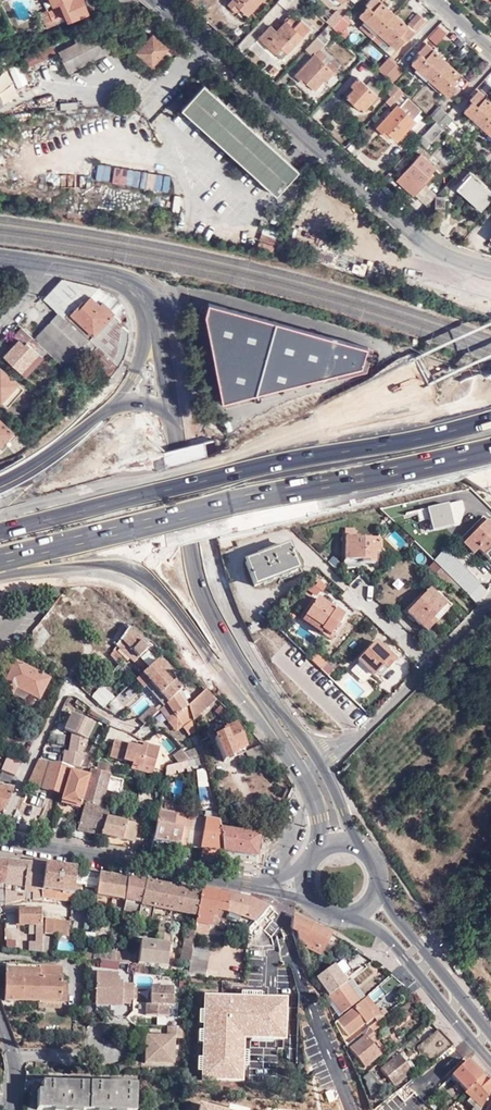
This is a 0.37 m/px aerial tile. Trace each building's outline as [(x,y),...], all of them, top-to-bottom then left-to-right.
[(90,14),(83,0),(52,0),(54,5),(59,3),(61,6),(53,10),(49,2),(44,4),(55,26),(70,20),(90,14)] [(228,3),(235,10),(238,7),(247,15),(261,0),(231,0),(228,3)] [(277,1),(290,13),(299,3),(296,0),(278,0),(277,1)] [(381,0),(369,0),(368,1),(370,2),(358,16),(363,19),(361,22),(361,23),(359,27),(379,45),(382,41),(387,45),(390,43),(395,48),(407,36),(409,38),(415,31),(381,0)] [(40,13),(47,26),(54,24),(46,10),(40,13)] [(335,11),(326,22),(329,24),(339,34),(348,24),(335,11)] [(427,19),(420,13),(411,23),(417,29),(427,19)] [(297,23),(290,16),(276,31),(270,26),(259,38),(274,52),(280,46),(288,53),(311,29),(301,20),(297,23)] [(143,28),(139,21),(129,25),(133,33),(143,28)] [(437,25),(426,38),(434,46),(446,33),(437,25)] [(77,42),(58,51),(68,71),(110,50),(99,27),(85,34),(83,31),(74,36),(77,42)] [(324,29),(320,33),(326,39),(330,35),(324,29)] [(320,33),(305,49),(312,56),(294,74),(303,83),(305,82),(314,90),(323,80),(325,81),(338,68),(319,50),(322,48),(328,41),(326,39),(320,33)] [(167,48),(151,34),(135,53),(151,67),(167,48)] [(460,72),(426,42),(418,50),(420,52),(411,61),(448,96),(459,84),(461,85),(466,79),(466,78),(476,66),(470,61),(460,72)] [(53,48),(25,58),(28,66),(55,57),(53,48)] [(319,50),(338,68),(340,65),(322,48),(319,50)] [(389,56),(377,69),(391,81),(402,68),(389,56)] [(361,59),(352,70),(364,81),(374,70),(361,59)] [(383,88),(372,78),(367,84),(359,77),(352,84),(355,87),(346,96),(362,111),(383,88)] [(490,78),(481,88),(489,94),(490,91),(490,79),(490,78)] [(386,91),(391,96),(398,87),(393,83),(386,91)] [(299,173),(205,87),(182,112),(276,199),(299,173)] [(391,96),(396,100),(403,92),(398,87),(391,96)] [(479,90),(473,96),(475,98),(463,110),(490,135),(490,101),(479,90)] [(391,96),(386,101),(391,105),(396,100),(391,96)] [(421,110),(407,98),(399,106),(398,105),(378,126),(388,136),(390,134),(397,141),(415,121),(413,118),(421,110)] [(435,121),(444,129),(453,119),(440,106),(431,117),(435,121)] [(423,134),(431,140),(441,128),(434,122),(423,134)] [(441,128),(431,140),(435,144),(445,132),(441,128)] [(423,134),(419,139),(426,145),(431,140),(423,134)] [(441,146),(434,154),(448,167),(455,159),(441,146)] [(434,167),(419,154),(395,180),(413,195),(428,179),(425,177),(434,167)] [(483,164),(475,157),(469,164),(477,171),(483,164)] [(96,182),(110,182),(111,165),(97,165),(96,182)] [(167,193),(170,178),(114,168),(111,184),(167,193)] [(473,174),(459,188),(481,207),(490,196),(490,191),(473,174)] [(445,196),(436,196),(435,216),(444,217),(445,196)] [(261,229),(258,246),(273,249),(277,233),(261,229)] [(128,329),(129,322),(125,309),(121,302),(115,296),(106,292),(93,287),(58,278),(43,295),(70,319),(74,315),(91,296),(99,304),(102,301),(108,306),(105,309),(112,315),(128,329)] [(63,365),(67,370),(75,361),(77,363),(81,358),(96,342),(70,319),(43,295),(42,296),(57,310),(32,337),(47,351),(63,365)] [(91,296),(74,315),(95,334),(112,315),(105,309),(108,306),(102,301),(99,304),(91,296)] [(373,344),(209,302),(227,402),(367,363),(373,344)] [(96,342),(118,361),(123,354),(128,329),(112,315),(95,334),(74,315),(70,319),(96,342)] [(42,357),(47,351),(32,337),(22,327),(14,334),(19,338),(4,355),(21,371),(37,353),(42,357)] [(96,342),(81,358),(104,379),(118,361),(96,342)] [(25,375),(42,357),(37,353),(21,371),(25,375)] [(51,378),(56,383),(67,370),(63,365),(51,378)] [(0,367),(0,400),(8,406),(24,388),(0,367)] [(0,421),(0,447),(13,432),(0,421)] [(417,514),(423,538),(467,528),(461,504),(417,514)] [(462,545),(471,554),(476,549),(487,560),(490,556),(490,515),(462,545)] [(391,531),(384,539),(399,552),(406,543),(391,531)] [(379,564),(379,539),(358,538),(358,536),(344,536),(344,560),(361,560),(361,563),(379,564)] [(296,568),(287,545),(244,562),(254,586),(296,568)] [(490,589),(490,581),(487,577),(479,585),(443,551),(433,561),(440,568),(452,580),(477,604),(490,589)] [(447,584),(452,580),(440,568),(435,573),(447,584)] [(445,604),(430,590),(406,613),(426,631),(434,624),(430,620),(445,604)] [(317,598),(304,617),(330,634),(343,615),(317,598)] [(330,634),(304,617),(302,620),(328,638),(330,634)] [(142,643),(146,638),(132,625),(130,628),(116,645),(135,662),(147,647),(142,643)] [(469,640),(465,636),(456,645),(460,650),(469,640)] [(395,661),(375,642),(357,661),(373,676),(382,667),(386,671),(395,661)] [(320,669),(325,663),(314,653),(309,659),(320,669)] [(167,702),(182,689),(174,681),(172,684),(160,671),(163,669),(156,661),(134,679),(142,687),(143,686),(149,682),(167,702)] [(48,679),(15,662),(0,689),(25,701),(28,695),(37,700),(48,679)] [(320,669),(327,676),(333,670),(325,663),(320,669)] [(143,686),(162,707),(167,702),(149,682),(143,686)] [(92,697),(100,704),(110,694),(103,686),(92,697)] [(192,724),(191,720),(189,713),(187,706),(182,689),(167,702),(162,707),(157,711),(173,728),(178,723),(185,730),(192,724)] [(191,720),(214,699),(204,691),(187,706),(189,713),(191,720)] [(144,723),(157,711),(152,705),(139,717),(144,723)] [(86,740),(93,724),(70,714),(63,730),(86,740)] [(243,751),(233,725),(220,730),(221,733),(212,737),(222,763),(232,759),(231,756),(243,751)] [(133,762),(132,765),(141,768),(142,765),(154,768),(159,748),(142,744),(141,748),(137,746),(114,740),(110,756),(133,762)] [(93,754),(97,744),(93,742),(89,752),(93,754)] [(245,752),(247,759),(251,768),(265,762),(259,746),(245,752)] [(174,753),(182,762),(181,755),(184,755),(179,749),(174,753)] [(87,767),(93,754),(67,750),(65,763),(87,767)] [(178,763),(182,762),(174,753),(172,755),(178,763)] [(13,774),(20,760),(6,755),(0,769),(13,774)] [(190,766),(204,762),(202,756),(190,760),(190,766)] [(37,759),(27,783),(63,793),(60,801),(79,806),(81,799),(88,778),(88,776),(69,770),(70,767),(45,760),(37,759)] [(96,768),(110,771),(112,763),(97,761),(96,768)] [(185,766),(184,761),(182,762),(178,763),(166,766),(166,771),(185,766)] [(141,768),(132,765),(131,768),(152,774),(154,768),(142,765),(141,768)] [(101,803),(110,773),(90,768),(88,776),(88,778),(81,799),(85,800),(101,804),(101,803)] [(204,768),(195,770),(197,787),(207,786),(204,768)] [(11,791),(0,788),(0,814),(11,791)] [(110,805),(101,803),(101,804),(85,800),(77,828),(133,842),(138,824),(107,816),(110,805)] [(185,846),(190,816),(158,810),(152,841),(185,846)] [(216,811),(204,811),(202,818),(217,821),(216,811)] [(202,818),(190,816),(185,846),(221,852),(217,821),(202,818)] [(231,823),(217,821),(221,852),(253,857),(257,836),(230,833),(231,823)] [(42,890),(45,866),(8,862),(5,888),(25,891),(33,891),(33,902),(41,903),(41,899),(42,890)] [(73,898),(76,870),(45,866),(42,890),(41,899),(71,904),(72,897),(73,898)] [(98,886),(100,874),(76,870),(73,898),(80,898),(82,883),(98,886)] [(97,904),(123,909),(124,902),(127,879),(100,874),(98,886),(97,898),(97,904)] [(123,911),(139,914),(141,905),(145,882),(127,879),(124,902),(123,909),(123,911)] [(172,912),(176,887),(145,882),(141,905),(139,914),(138,917),(151,919),(153,909),(172,912)] [(197,917),(201,892),(176,887),(172,912),(197,917)] [(25,891),(5,888),(5,897),(5,906),(25,902),(25,891)] [(201,892),(197,917),(196,926),(194,932),(207,934),(209,927),(211,927),(211,925),(218,926),(219,920),(225,921),(226,913),(255,922),(268,907),(251,900),(224,895),(201,890),(201,892)] [(39,925),(39,910),(17,910),(18,925),(39,925)] [(322,954),(331,933),(293,915),(292,931),(298,934),(296,940),(322,954)] [(68,937),(69,922),(45,918),(44,933),(68,937)] [(170,924),(160,923),(159,935),(170,936),(170,924)] [(182,950),(191,951),(192,952),(192,950),(194,932),(185,931),(182,950)] [(4,946),(12,946),(13,932),(4,933),(4,946)] [(170,936),(159,935),(158,946),(153,945),(151,967),(167,969),(170,936)] [(151,967),(153,945),(140,944),(138,966),(151,967)] [(117,951),(116,962),(128,963),(131,945),(122,947),(122,951),(117,951)] [(85,946),(83,958),(92,959),(93,954),(93,948),(93,946),(85,946)] [(93,948),(93,954),(92,959),(116,962),(117,951),(93,948)] [(189,964),(191,955),(191,951),(182,950),(181,962),(189,964)] [(191,955),(189,964),(187,976),(204,977),(208,952),(192,950),(192,952),(191,951),(191,955)] [(100,969),(107,970),(108,962),(101,961),(100,969)] [(62,1010),(61,1005),(62,985),(62,968),(6,966),(5,1003),(38,1004),(38,1009),(62,1010)] [(327,998),(346,984),(333,966),(315,979),(321,988),(327,998)] [(95,971),(94,1000),(107,1000),(107,1004),(121,1004),(121,1002),(129,1003),(130,999),(132,999),(132,988),(132,984),(121,983),(121,980),(116,980),(116,972),(95,971)] [(391,976),(379,986),(386,994),(400,984),(391,976)] [(346,984),(357,1001),(363,997),(351,980),(346,984)] [(330,1001),(339,1014),(357,1001),(346,984),(327,998),(328,998),(330,1001)] [(149,986),(149,1001),(144,1001),(144,1014),(167,1015),(167,1004),(171,1004),(171,987),(149,986)] [(323,1001),(327,998),(321,988),(317,990),(323,1001)] [(375,1021),(382,1016),(366,996),(361,1000),(371,1012),(369,1013),(373,1018),(372,1018),(375,1021)] [(324,1002),(334,1016),(339,1013),(330,1001),(328,998),(324,1002)] [(341,1027),(348,1036),(349,1035),(358,1028),(363,1024),(364,1023),(365,1024),(372,1018),(373,1018),(369,1013),(371,1012),(361,1000),(336,1021),(337,1021),(341,1027)] [(379,1025),(376,1021),(345,1047),(364,1069),(380,1055),(367,1041),(373,1035),(371,1032),(379,1025)] [(358,1028),(349,1035),(353,1039),(366,1028),(363,1024),(358,1028)] [(174,1037),(184,1038),(185,1027),(167,1026),(167,1037),(145,1036),(145,1063),(173,1064),(174,1037)] [(437,1029),(416,1046),(430,1063),(435,1059),(451,1046),(437,1029)] [(451,1046),(435,1059),(436,1060),(452,1046),(451,1046)] [(411,1072),(394,1051),(385,1058),(388,1062),(380,1069),(394,1087),(411,1072)] [(480,1076),(466,1062),(449,1077),(465,1093),(480,1076)] [(370,1089),(377,1083),(369,1074),(363,1079),(370,1089)] [(480,1076),(465,1093),(463,1094),(469,1099),(467,1102),(474,1108),(472,1109),(481,1109),(490,1091),(490,1088),(480,1076)] [(136,1086),(41,1083),(41,1092),(37,1092),(36,1109),(136,1109),(136,1086)] [(382,1109),(404,1109),(401,1096),(380,1101),(382,1109)]
